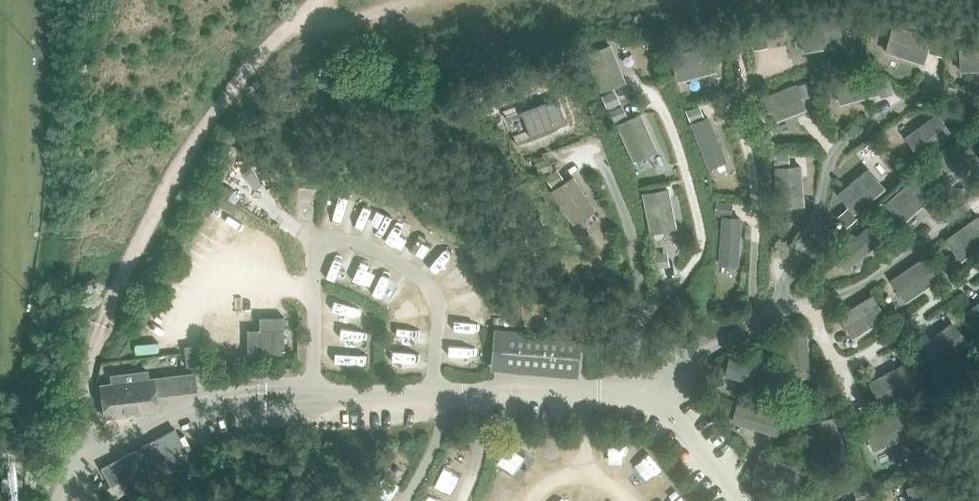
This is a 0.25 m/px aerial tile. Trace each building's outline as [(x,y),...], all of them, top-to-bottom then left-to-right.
[(764,32),(751,35),(753,43),(766,40),(764,32)] [(739,36),(727,39),(730,49),(741,46),(739,36)] [(932,39),(929,48),(942,52),(945,43),(932,39)] [(959,44),(961,71),(978,70),(978,44),(959,44)] [(888,79),(876,82),(878,92),(891,89),(888,79)] [(809,81),(796,87),(799,94),(812,88),(809,81)] [(610,92),(601,96),(607,109),(616,105),(610,92)] [(566,123),(557,99),(521,113),(530,137),(566,123)] [(617,106),(608,110),(614,123),(623,119),(617,106)] [(694,107),(686,110),(692,123),(700,119),(694,107)] [(960,116),(948,125),(954,133),(966,124),(960,116)] [(787,154),(775,155),(776,167),(788,166),(787,154)] [(547,157),(536,162),(541,174),(552,169),(547,157)] [(551,170),(544,175),(553,187),(560,182),(551,170)] [(716,202),(715,216),(726,217),(727,202),(716,202)] [(847,209),(838,217),(847,227),(856,219),(847,209)] [(662,253),(653,254),(655,269),(665,267),(662,253)] [(502,328),(498,369),(577,376),(581,336),(502,328)] [(184,345),(186,365),(207,363),(205,343),(184,345)] [(149,369),(114,373),(109,374),(110,384),(102,385),(106,417),(157,411),(156,395),(196,390),(194,372),(149,376),(149,369)] [(867,404),(856,409),(861,421),(873,416),(867,404)] [(807,412),(793,414),(796,428),(809,426),(807,412)] [(187,453),(175,429),(101,468),(111,486),(135,473),(138,479),(187,453)] [(2,477),(1,489),(21,490),(22,478),(2,477)] [(854,491),(858,500),(863,500),(865,500),(869,499),(865,487),(854,491)]
